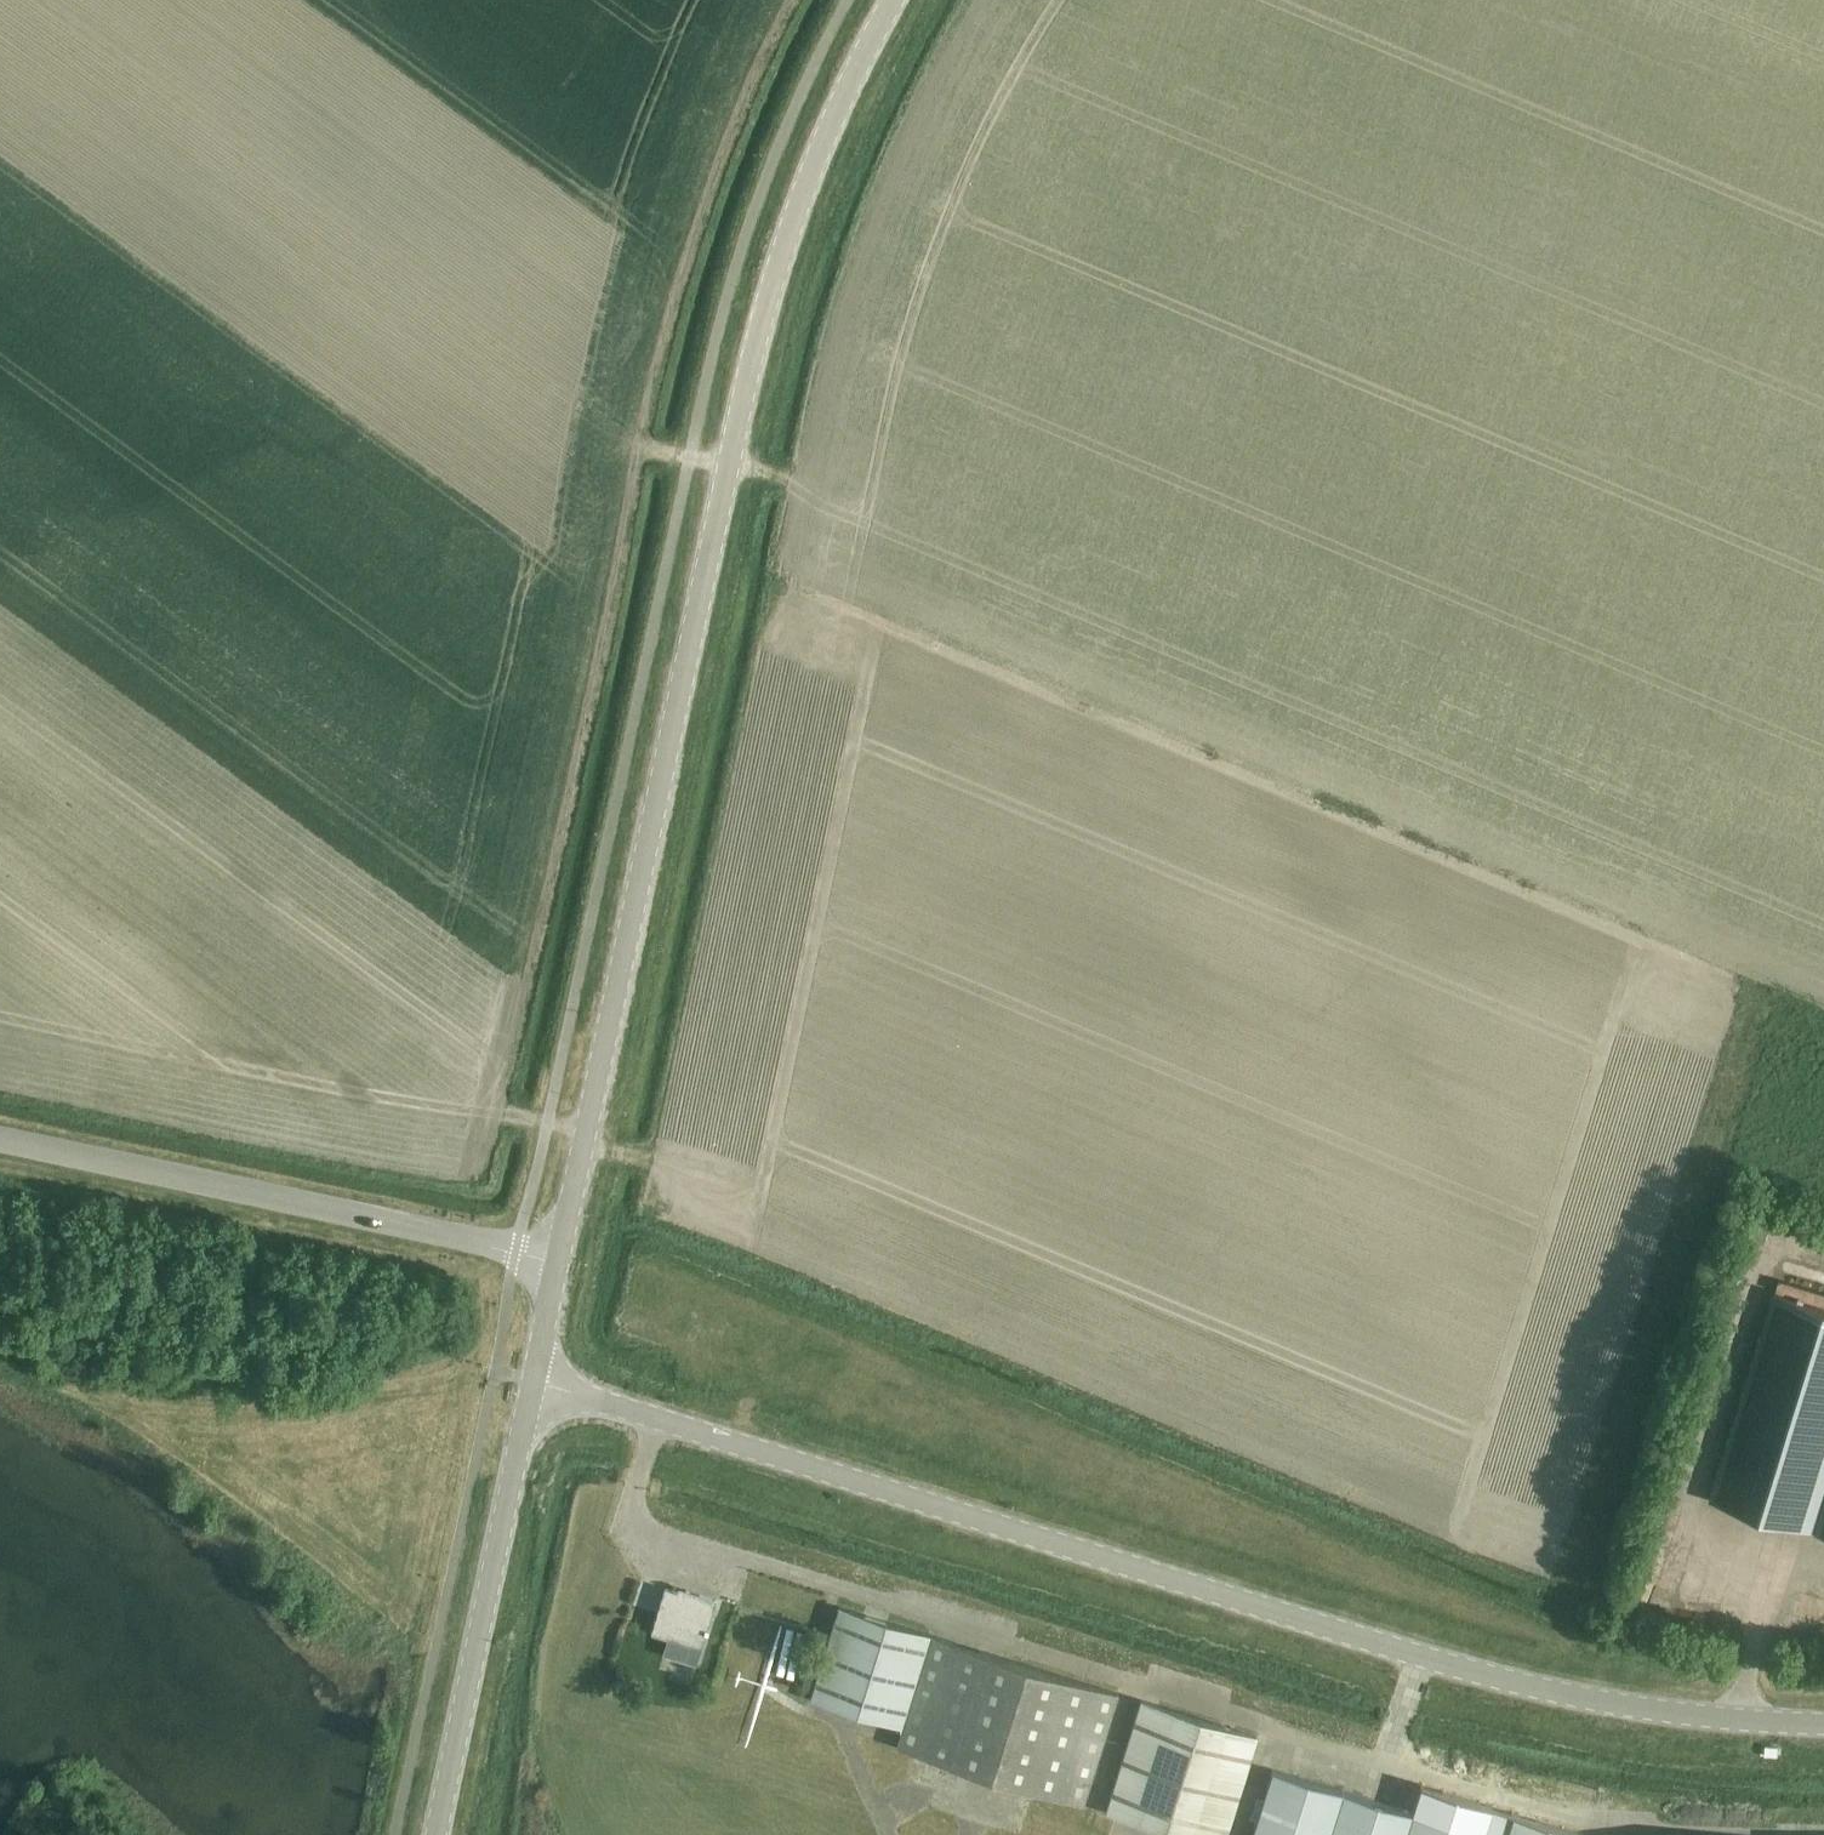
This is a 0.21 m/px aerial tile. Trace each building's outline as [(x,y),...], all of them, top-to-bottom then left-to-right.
[(1739,1506),(1823,1533),(1823,1305),(1775,1290),(1710,1497),(1739,1506)] [(665,1587),(651,1632),(669,1638),(665,1652),(696,1661),(701,1648),(706,1633),(707,1634),(709,1630),(707,1629),(717,1600),(686,1591),(684,1597),(677,1595),(678,1592),(665,1587)] [(810,1698),(902,1727),(896,1746),(1082,1804),(1117,1692),(838,1605),(810,1698)] [(800,1687),(811,1691),(829,1634),(817,1631),(800,1687)] [(1140,1699),(1106,1810),(1187,1834),(1225,1834),(1256,1736),(1140,1699)] [(1272,1768),(1251,1834),(1481,1834),(1482,1833),(1272,1768)] [(1584,1834),(1512,1812),(1505,1834),(1583,1834),(1584,1834)]
